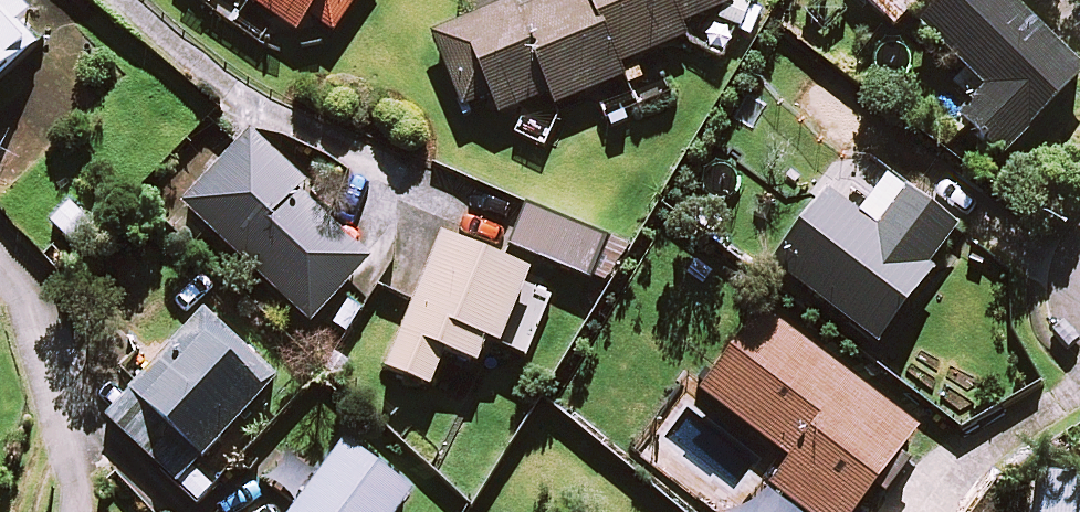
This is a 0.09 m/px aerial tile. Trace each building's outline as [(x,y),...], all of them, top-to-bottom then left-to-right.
[(46,35),(14,0),(0,0),(0,77),(46,35)] [(289,37),(309,14),(328,29),(352,0),(246,0),(289,37)] [(687,21),(729,4),(728,0),(543,0),(536,3),(535,0),(460,0),(469,20),(432,35),(462,108),(489,97),(497,115),(549,94),(553,105),(628,75),(623,63),(692,35),(687,21)] [(895,26),(918,0),(866,0),(895,26)] [(1008,0),(941,0),(918,23),(984,89),(959,115),(1000,155),(1079,75),(1079,71),(1008,0)] [(310,322),(372,255),(339,225),(331,233),(295,200),(309,184),(251,130),(182,205),(310,322)] [(960,228),(907,190),(878,229),(826,191),(772,266),(877,342),(960,228)] [(117,243),(72,200),(51,221),(95,265),(117,243)] [(597,235),(528,205),(510,245),(580,276),(597,235)] [(527,356),(555,292),(525,279),(528,272),(443,235),(385,367),(429,386),(445,349),(476,363),(486,338),(527,356)] [(765,306),(699,391),(788,459),(768,485),(803,511),(850,511),(918,423),(765,306)] [(278,374),(208,310),(108,419),(177,483),(278,374)] [(345,441),(322,471),(294,450),(271,480),(301,503),(294,511),(396,511),(412,492),(345,441)] [(1036,471),(1031,511),(1079,511),(1079,477),(1036,471)]
